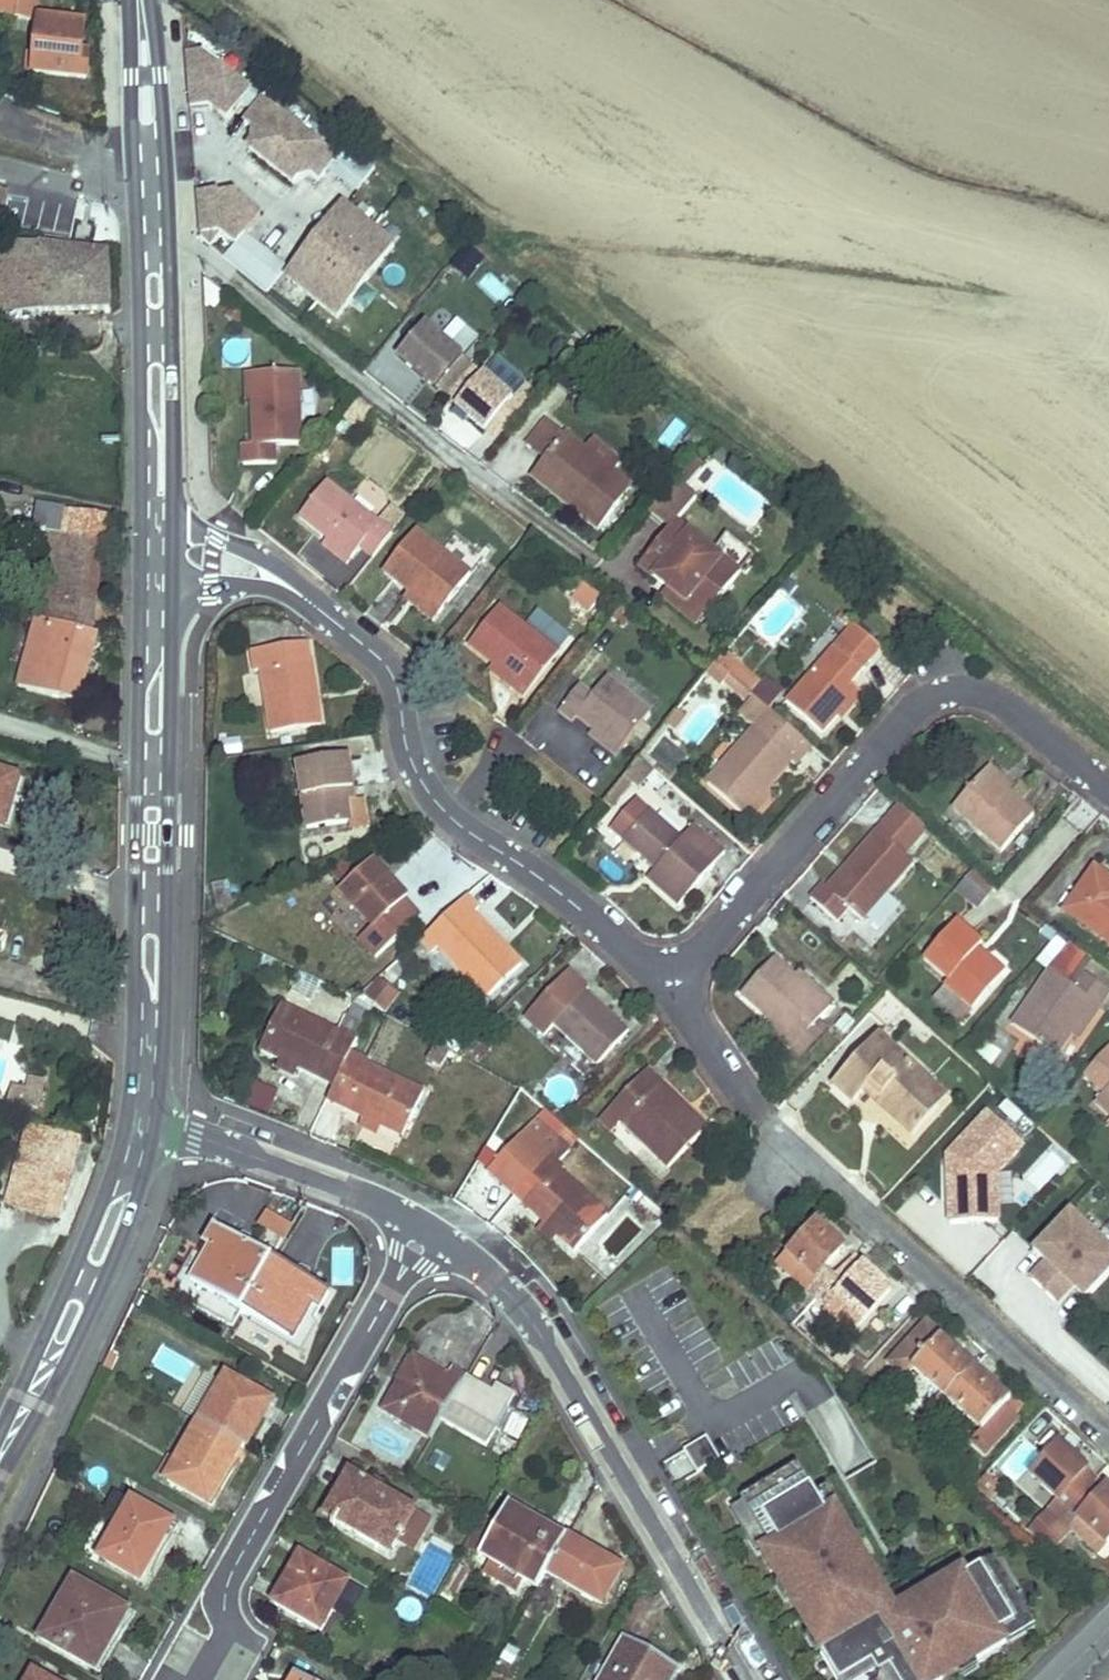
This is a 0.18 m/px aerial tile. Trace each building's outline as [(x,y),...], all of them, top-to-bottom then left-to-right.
[(20,0),(0,0),(0,13),(16,16),(20,0)] [(81,54),(84,23),(40,20),(35,72),(86,77),(88,54),(81,54)] [(212,51),(186,52),(189,113),(244,111),(242,71),(212,73),(212,51)] [(318,182),(340,157),(265,93),(241,120),(256,133),(246,146),(294,188),(307,173),(318,182)] [(358,152),(335,177),(352,194),(376,170),(358,152)] [(10,190),(0,188),(0,213),(4,214),(10,190)] [(361,287),(387,254),(406,231),(374,206),(362,223),(342,208),(312,246),(313,247),(318,251),(292,286),(336,320),(361,287)] [(20,244),(0,242),(0,310),(15,310),(20,244)] [(111,308),(108,252),(20,244),(15,310),(111,308)] [(292,286),(318,251),(313,247),(312,246),(285,281),(286,282),(292,286)] [(477,289),(503,305),(512,289),(486,274),(477,289)] [(216,307),(224,294),(202,277),(204,307),(216,307)] [(461,381),(473,368),(413,317),(386,349),(435,391),(450,372),(461,381)] [(491,372),(511,390),(521,378),(501,361),(491,372)] [(473,368),(461,381),(472,390),(456,409),(485,434),(512,402),(473,368)] [(445,400),(461,381),(450,372),(435,391),(445,400)] [(300,445),(298,374),(261,376),(262,399),(262,401),(252,401),(253,445),(243,446),(243,466),(276,465),(275,446),(300,445)] [(262,399),(261,376),(260,376),(246,376),(246,401),(248,401),(252,401),(262,401),(262,399)] [(472,390),(461,381),(445,400),(456,409),(472,390)] [(629,492),(580,454),(582,451),(544,422),(524,447),(544,462),(534,475),(567,501),(564,505),(598,532),(629,492)] [(683,468),(666,489),(666,490),(676,498),(694,477),(683,468)] [(567,501),(534,475),(530,479),(564,505),(567,501)] [(393,535),(326,484),(299,519),(328,541),(352,560),(359,551),(372,562),(393,535)] [(738,576),(712,555),(675,526),(689,508),(676,498),(666,490),(648,513),(669,530),(639,570),(666,591),(667,592),(702,620),(738,576)] [(104,543),(108,517),(19,504),(13,526),(40,532),(49,534),(104,543)] [(90,634),(104,543),(49,534),(37,620),(90,634)] [(437,617),(469,577),(441,555),(415,534),(383,575),(412,597),(415,600),(437,617)] [(352,560),(328,541),(322,547),(326,551),(346,567),(347,566),(352,560)] [(580,580),(569,599),(591,612),(603,594),(580,580)] [(702,620),(667,592),(666,591),(660,600),(696,628),(701,621),(702,620)] [(437,617),(415,600),(412,597),(406,604),(432,625),(432,624),(437,617)] [(557,655),(498,610),(468,647),(493,666),(514,683),(515,683),(511,688),(510,689),(522,698),(557,655)] [(79,702),(96,636),(90,634),(37,620),(33,633),(24,667),(19,686),(79,702)] [(859,693),(850,684),(881,650),(853,626),(785,703),(822,735),(859,693)] [(24,667),(33,633),(18,629),(9,662),(24,667)] [(306,662),(304,642),(250,650),(253,670),(263,669),(271,733),(321,726),(312,661),(306,662)] [(738,666),(724,653),(719,658),(714,665),(728,677),(737,668),(738,666)] [(728,677),(714,665),(705,675),(719,688),(723,683),(728,677)] [(514,683),(493,666),(489,672),(491,674),(510,689),(511,688),(515,683),(514,683)] [(751,694),(757,687),(737,668),(728,677),(749,695),(751,694)] [(749,695),(728,677),(723,683),(745,702),(750,697),(750,696),(749,695)] [(775,707),(785,689),(763,677),(753,695),(775,707)] [(619,751),(648,714),(606,680),(591,699),(578,689),(558,713),(572,724),(576,718),(593,731),(619,751)] [(762,789),(787,761),(794,767),(810,749),(770,713),(754,700),(739,717),(755,730),(706,785),(740,814),(762,789)] [(683,719),(675,713),(664,727),(672,733),(683,719)] [(619,751),(593,731),(587,738),(613,759),(614,757),(619,751)] [(348,802),(346,790),(353,789),(348,756),(299,762),(307,828),(350,822),(348,802)] [(603,796),(617,809),(653,768),(639,756),(603,796)] [(1012,789),(989,769),(984,775),(987,778),(1006,795),(1011,790),(1012,789)] [(16,777),(0,772),(0,826),(3,827),(16,777)] [(1031,817),(1006,795),(987,778),(984,775),(953,810),(1000,852),(1031,817)] [(355,801),(353,789),(346,790),(348,802),(355,801)] [(749,820),(769,796),(762,789),(740,814),(740,815),(747,821),(749,820)] [(678,908),(723,855),(692,828),(680,843),(648,815),(625,843),(656,871),(647,881),(678,908)] [(860,921),(912,863),(877,834),(827,891),(822,886),(810,899),(836,923),(849,910),(860,921)] [(408,899),(373,860),(339,891),(374,929),(408,899)] [(952,888),(977,909),(996,888),(971,867),(952,888)] [(1094,869),(1064,912),(1108,943),(1108,879),(1094,869)] [(474,912),(478,910),(467,897),(439,924),(420,941),(432,953),(438,948),(439,948),(486,999),(523,965),(474,912)] [(1001,976),(976,954),(975,953),(979,949),(982,945),(957,923),(924,960),(950,983),(945,988),(973,1010),(1001,976)] [(1059,961),(1067,951),(1055,943),(1047,952),(1059,961)] [(1006,972),(981,950),(979,949),(975,953),(976,954),(1001,976),(1002,975),(1006,972)] [(817,1021),(832,1005),(822,995),(821,996),(816,1000),(795,980),(794,978),(773,960),(740,995),(769,1022),(794,1045),(795,1045),(817,1021)] [(587,992),(590,989),(571,971),(525,1018),(545,1037),(557,1024),(599,1064),(629,1033),(587,992)] [(822,995),(798,973),(798,974),(794,978),(795,980),(816,1000),(821,996),(822,995)] [(1092,1004),(1098,1008),(1099,1009),(1108,994),(1108,992),(1083,973),(1071,989),(1050,974),(1012,1026),(1054,1056),(1070,1034),(1092,1004)] [(313,1003),(321,986),(297,975),(290,992),(313,1003)] [(385,1013),(402,994),(380,976),(364,994),(385,1013)] [(362,1025),(369,1011),(353,1003),(347,1018),(362,1025)] [(1077,1038),(1099,1009),(1098,1008),(1092,1004),(1070,1034),(1076,1038),(1077,1038)] [(350,1052),(362,1025),(347,1018),(339,1034),(280,1007),(260,1050),(279,1059),(298,1068),(315,1077),(334,1085),(350,1052)] [(826,1030),(817,1021),(795,1045),(794,1045),(769,1022),(768,1023),(763,1028),(768,1031),(800,1060),(801,1059),(826,1030)] [(919,1096),(930,1084),(931,1084),(877,1035),(830,1085),(853,1104),(862,1094),(867,1089),(877,1097),(877,1098),(872,1103),(873,1103),(909,1137),(935,1110),(921,1098),(919,1096)] [(442,1067),(450,1053),(435,1044),(427,1058),(442,1067)] [(1108,1089),(1108,1051),(1107,1050),(1106,1049),(1084,1075),(1105,1093),(1108,1089)] [(423,1094),(367,1066),(369,1062),(350,1052),(334,1085),(330,1094),(345,1103),(344,1109),(363,1119),(364,1119),(381,1128),(401,1138),(423,1094)] [(298,1068),(279,1059),(275,1068),(277,1069),(294,1078),(294,1076),(298,1068)] [(688,1105),(650,1068),(623,1095),(600,1118),(612,1131),(622,1121),(669,1168),(707,1129),(706,1128),(686,1108),(688,1105)] [(28,1091),(24,1105),(38,1108),(45,1081),(31,1077),(28,1091)] [(248,1105),(271,1113),(279,1090),(256,1082),(248,1105)] [(935,1110),(946,1098),(931,1084),(930,1084),(919,1096),(921,1098),(935,1110)] [(28,1091),(12,1087),(8,1100),(24,1105),(28,1091)] [(877,1097),(867,1089),(862,1094),(872,1103),(877,1098),(877,1097)] [(1105,1093),(1096,1104),(1108,1116),(1108,1089),(1105,1093)] [(345,1103),(330,1094),(326,1101),(344,1109),(345,1103)] [(710,1126),(688,1105),(686,1108),(706,1128),(707,1129),(710,1126)] [(377,1136),(381,1128),(364,1119),(360,1126),(377,1135),(377,1136)] [(947,1124),(949,1222),(1008,1220),(1005,1123),(947,1124)] [(57,1219),(80,1140),(36,1128),(29,1126),(7,1205),(57,1219)] [(608,1217),(560,1173),(562,1170),(550,1158),(520,1190),(515,1194),(528,1206),(545,1222),(547,1225),(558,1235),(575,1251),(608,1217)] [(1046,1184),(1058,1171),(1045,1160),(1033,1173),(1046,1184)] [(1075,1290),(1085,1301),(1108,1277),(1108,1242),(1073,1207),(1032,1249),(1043,1259),(1028,1274),(1060,1305),(1075,1290)] [(284,1239),(293,1225),(268,1211),(260,1226),(269,1230),(284,1239)] [(558,1235),(547,1225),(545,1222),(539,1229),(551,1241),(553,1240),(558,1235)] [(805,1289),(815,1298),(836,1276),(826,1267),(839,1252),(827,1241),(830,1237),(817,1224),(780,1266),(805,1289)] [(234,1328),(242,1313),(273,1260),(284,1239),(269,1230),(257,1251),(252,1248),(256,1241),(255,1238),(246,1233),(243,1234),(239,1240),(218,1228),(188,1282),(179,1297),(234,1328)] [(827,1241),(839,1252),(843,1248),(830,1237),(827,1241)] [(299,1346),(330,1292),(273,1260),(242,1313),(299,1346)] [(827,1312),(852,1335),(891,1292),(864,1266),(846,1285),(836,1276),(815,1298),(828,1311),(827,1312)] [(796,1300),(806,1309),(815,1298),(805,1289),(796,1300)] [(970,1373),(955,1359),(959,1354),(926,1324),(888,1365),(904,1380),(913,1370),(941,1395),(934,1402),(940,1407),(970,1373)] [(970,1373),(975,1368),(959,1354),(955,1359),(970,1373)] [(441,1422),(467,1378),(451,1368),(447,1375),(415,1356),(384,1409),(400,1419),(404,1412),(414,1417),(410,1424),(433,1437),(441,1422)] [(844,1373),(853,1381),(866,1366),(857,1358),(844,1373)] [(975,1368),(970,1373),(986,1388),(991,1383),(975,1368)] [(969,1444),(983,1456),(1017,1417),(1004,1405),(1009,1400),(991,1383),(986,1388),(970,1373),(940,1407),(947,1413),(952,1406),(980,1431),(969,1444)] [(227,1439),(256,1391),(226,1374),(206,1409),(214,1414),(206,1427),(227,1439)] [(484,1448),(514,1397),(496,1385),(491,1393),(467,1378),(441,1422),(484,1448)] [(244,1449),(271,1401),(256,1391),(227,1439),(229,1440),(239,1446),(244,1449)] [(504,1434),(519,1440),(527,1420),(511,1414),(504,1434)] [(223,1473),(239,1446),(229,1440),(227,1439),(206,1427),(199,1422),(178,1458),(166,1479),(211,1506),(228,1476),(223,1473)] [(679,1453),(692,1476),(721,1459),(708,1436),(679,1453)] [(1025,1439),(1000,1468),(1017,1482),(1042,1454),(1025,1439)] [(1038,1520),(1051,1531),(1097,1480),(1060,1445),(1031,1476),(1042,1486),(1057,1500),(1048,1510),(1038,1520)] [(166,1479),(178,1458),(167,1452),(165,1451),(154,1471),(166,1479)] [(827,1517),(798,1469),(741,1503),(769,1549),(761,1553),(781,1587),(786,1583),(796,1598),(790,1602),(811,1638),(817,1635),(826,1649),(820,1652),(837,1679),(854,1679),(874,1668),(881,1679),(892,1673),(896,1679),(950,1679),(960,1674),(957,1669),(973,1659),(976,1664),(1009,1644),(1003,1634),(1030,1618),(995,1561),(950,1589),(946,1582),(927,1594),(931,1600),(916,1609),(913,1603),(886,1619),(872,1597),(883,1590),(864,1559),(858,1562),(848,1546),(854,1543),(835,1511),(827,1517)] [(413,1512),(349,1474),(324,1516),(373,1545),(378,1540),(392,1547),(395,1542),(412,1513),(413,1512)] [(988,1496),(1000,1484),(990,1476),(979,1489),(988,1496)] [(1063,1542),(1073,1531),(1081,1522),(1105,1546),(1108,1542),(1108,1498),(1103,1492),(1107,1488),(1097,1480),(1051,1531),(1063,1542)] [(1033,1495),(1048,1510),(1057,1500),(1042,1486),(1033,1495)] [(161,1553),(177,1526),(132,1499),(99,1556),(139,1579),(155,1550),(161,1553)] [(769,1549),(741,1503),(734,1508),(761,1553),(769,1549)] [(546,1572),(566,1537),(549,1528),(545,1536),(520,1521),(525,1514),(509,1504),(497,1525),(478,1556),(490,1562),(519,1579),(536,1589),(546,1572)] [(429,1521),(428,1520),(413,1512),(412,1513),(395,1542),(411,1551),(429,1521)] [(478,1556),(497,1525),(485,1517),(484,1517),(466,1549),(478,1556)] [(1073,1531),(1098,1554),(1105,1546),(1081,1522),(1073,1531)] [(601,1605),(621,1570),(566,1537),(546,1572),(601,1605)] [(392,1547),(378,1540),(373,1545),(388,1554),(388,1553),(392,1547)] [(320,1629),(346,1584),(302,1558),(275,1603),(320,1629)] [(512,1590),(519,1579),(490,1562),(489,1564),(484,1571),(483,1574),(511,1591),(512,1590)] [(457,1599),(471,1574),(470,1574),(459,1567),(444,1591),(446,1592),(456,1598),(457,1599)] [(113,1636),(128,1611),(78,1582),(59,1615),(53,1612),(39,1637),(87,1664),(104,1633),(105,1631),(113,1636)] [(1036,1629),(1030,1618),(1003,1634),(1009,1644),(1036,1629)] [(96,1667),(113,1636),(105,1631),(104,1633),(87,1664),(95,1669),(96,1667)] [(678,1669),(626,1638),(602,1679),(672,1679),(678,1669)] [(854,1679),(896,1679),(892,1673),(881,1679),(874,1668),(854,1679)] [(32,1671),(27,1679),(48,1679),(32,1671)]
